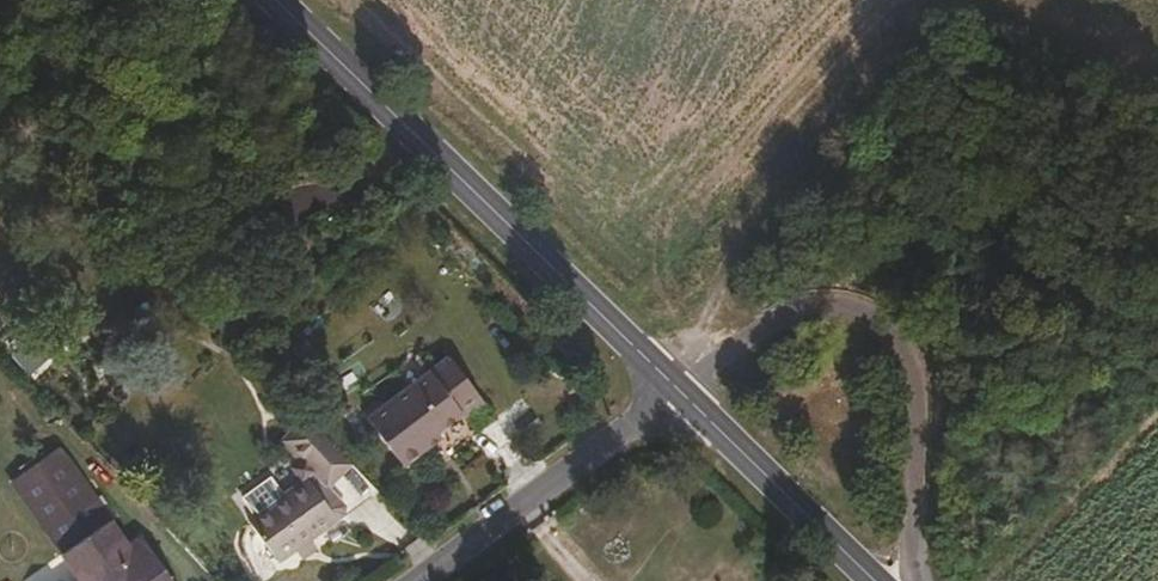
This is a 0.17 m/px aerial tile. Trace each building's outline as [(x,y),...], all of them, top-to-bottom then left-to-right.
[(460,405),(495,374),(461,338),(365,424),(405,467),(462,412),(460,405)] [(346,474),(304,430),(289,444),(331,489),(346,474)] [(343,519),(313,475),(251,517),(281,561),(343,519)] [(141,536),(117,553),(108,537),(80,558),(95,580),(172,580),(141,536)]
